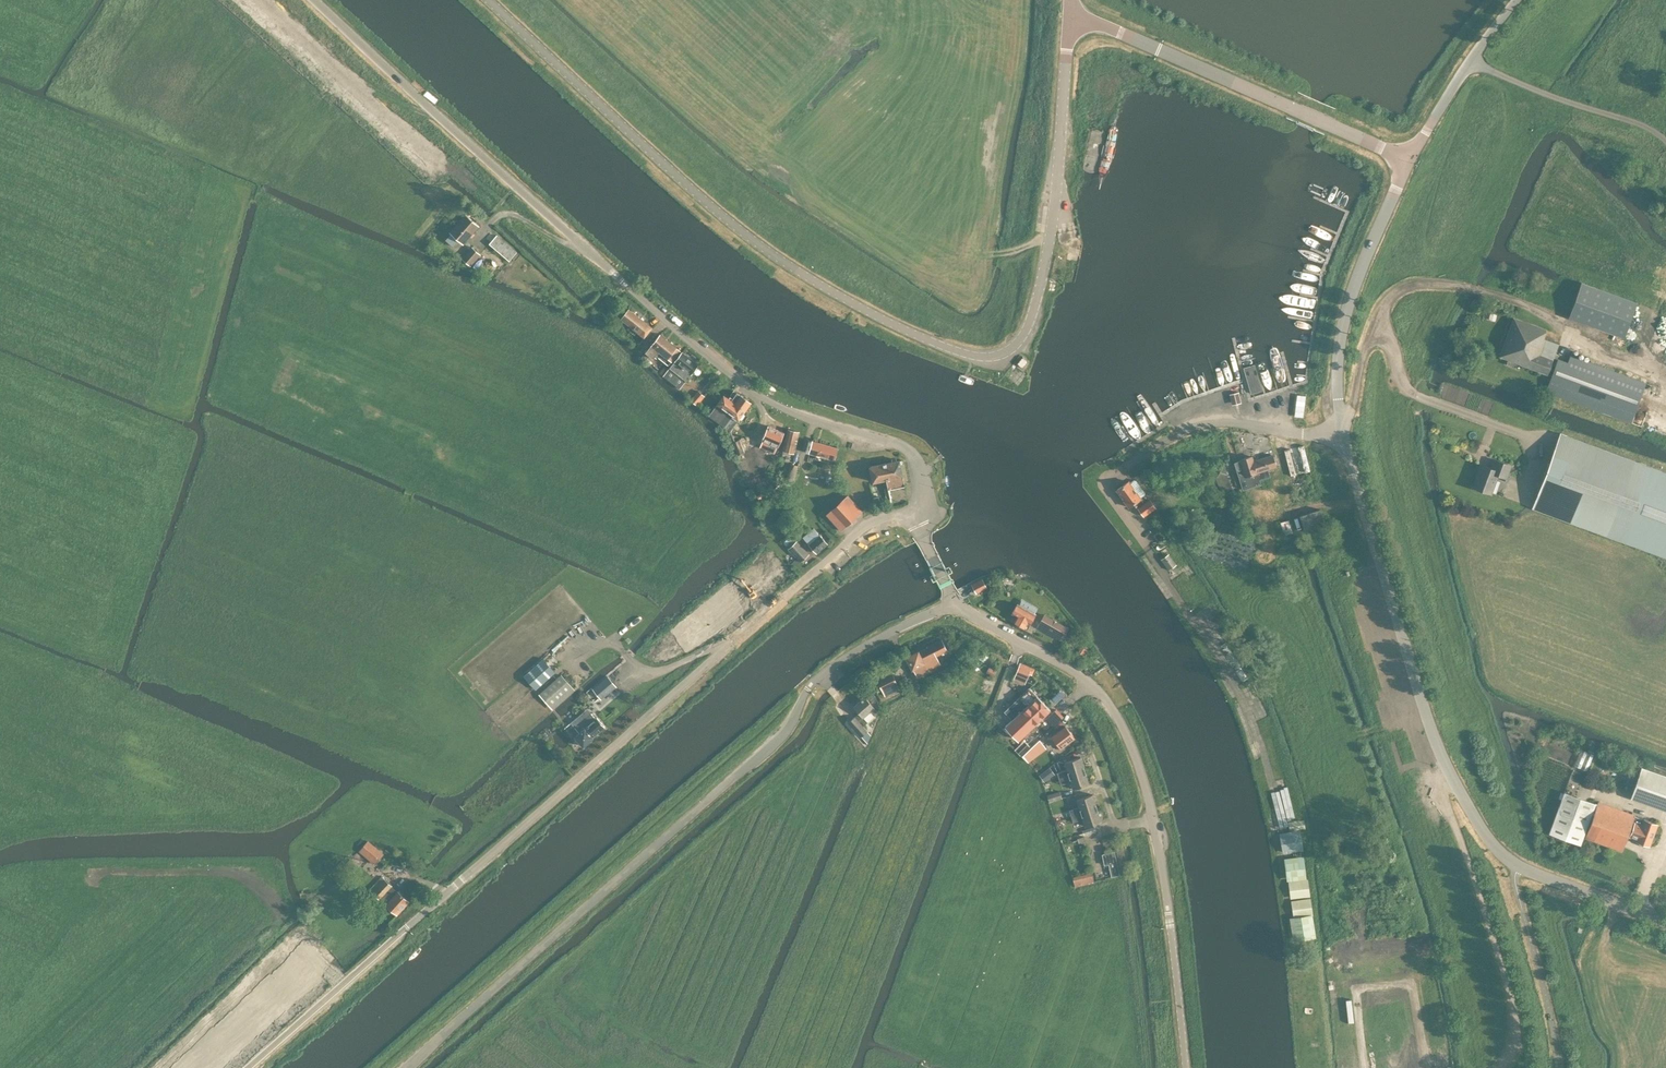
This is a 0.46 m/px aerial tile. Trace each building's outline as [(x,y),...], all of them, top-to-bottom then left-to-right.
[(458,240),(463,244),(479,226),(465,214),(450,232),(450,233),(445,239),(453,246),(458,240)] [(517,253),(497,236),(490,244),(509,261),(517,253)] [(462,259),(470,266),(481,254),(472,247),(462,259)] [(1569,321),(1625,341),(1638,307),(1582,286),(1569,321)] [(653,327),(651,326),(629,308),(621,319),(635,330),(644,337),(653,327)] [(1544,338),(1547,330),(1515,318),(1500,356),(1508,360),(1507,364),(1513,366),(1515,362),(1548,375),(1560,345),(1544,338)] [(668,359),(672,362),(681,351),(660,334),(645,352),(653,359),(659,352),(668,359)] [(663,376),(679,389),(699,365),(682,352),(668,369),(663,376)] [(1632,424),(1646,383),(1571,355),(1568,362),(1558,359),(1546,392),(1632,424)] [(1021,357),(1018,362),(1024,366),(1027,361),(1021,357)] [(664,366),(659,372),(663,376),(668,369),(664,366)] [(1016,390),(1026,379),(1020,373),(1010,384),(1016,390)] [(690,400),(696,405),(705,397),(698,391),(690,400)] [(1238,392),(1230,394),(1232,403),(1240,401),(1238,392)] [(730,431),(751,403),(740,395),(737,393),(732,400),(723,395),(709,416),(730,431)] [(760,446),(765,449),(768,442),(777,446),(778,447),(784,433),(768,426),(762,440),(763,440),(760,446)] [(788,429),(783,451),(794,454),(799,432),(788,429)] [(1559,433),(1532,507),(1665,557),(1665,472),(1559,433)] [(740,440),(731,443),(735,456),(744,453),(740,440)] [(823,460),(824,457),(834,460),(838,448),(812,441),(809,453),(816,455),(815,458),(823,460)] [(1290,448),(1284,449),(1291,476),(1310,471),(1304,445),(1298,447),(1299,450),(1291,452),(1290,448)] [(1276,454),(1259,459),(1258,456),(1234,463),(1244,498),(1283,486),(1277,466),(1279,466),(1276,454)] [(905,486),(900,460),(869,466),(872,482),(886,479),(888,489),(905,486)] [(1512,466),(1495,460),(1492,469),(1481,465),(1478,473),(1479,473),(1474,487),(1492,494),(1498,479),(1505,481),(1506,479),(1507,479),(1512,466)] [(791,464),(787,477),(794,479),(798,466),(791,464)] [(1214,468),(1213,470),(1223,496),(1224,497),(1233,494),(1223,466),(1221,465),(1214,468)] [(1143,505),(1139,499),(1143,496),(1143,494),(1134,482),(1132,481),(1128,484),(1127,483),(1115,491),(1127,508),(1133,504),(1136,509),(1136,510),(1142,518),(1154,509),(1148,501),(1143,505)] [(826,514),(827,515),(841,531),(862,512),(848,495),(826,514)] [(1298,517),(1303,531),(1323,524),(1318,511),(1298,517)] [(1289,520),(1280,522),(1283,531),(1284,531),(1291,529),(1289,520)] [(1156,542),(1169,534),(1164,527),(1152,536),(1156,542)] [(808,544),(816,553),(828,544),(820,535),(819,535),(813,528),(802,537),(808,544)] [(796,541),(788,548),(801,562),(809,554),(796,541)] [(1169,554),(1161,560),(1169,570),(1176,564),(1169,554)] [(983,579),(973,585),(978,594),(988,588),(983,579)] [(1027,628),(1035,614),(1017,604),(1012,613),(1017,616),(1014,622),(1025,628),(1025,627),(1027,628)] [(1028,609),(1035,613),(1038,607),(1031,604),(1028,609)] [(1068,627),(1044,613),(1038,623),(1062,637),(1068,627)] [(1078,632),(1071,628),(1067,635),(1074,639),(1078,632)] [(918,650),(906,656),(912,669),(913,669),(917,676),(929,670),(928,669),(940,663),(936,656),(947,650),(942,639),(927,647),(919,651),(918,650)] [(1088,649),(1081,646),(1078,652),(1084,655),(1088,649)] [(543,658),(523,676),(536,690),(556,672),(543,658)] [(1033,669),(1019,663),(1015,673),(1027,678),(1029,674),(1031,674),(1033,669)] [(994,677),(997,671),(989,667),(987,673),(994,677)] [(891,671),(876,678),(884,694),(899,688),(891,671)] [(540,694),(551,706),(572,687),(561,675),(540,694)] [(616,686),(615,685),(608,676),(596,686),(592,688),(601,698),(616,686)] [(1013,703),(1034,725),(1050,709),(1029,688),(1013,703)] [(871,735),(870,734),(867,730),(868,730),(863,725),(878,713),(866,697),(864,696),(853,705),(859,712),(848,721),(861,736),(861,735),(867,742),(871,735)] [(1034,725),(1013,703),(1005,711),(1013,719),(1005,726),(1011,732),(1018,740),(1034,725)] [(1054,725),(1062,717),(1056,710),(1047,717),(1054,725)] [(591,713),(581,722),(577,717),(570,722),(579,732),(574,736),(583,746),(593,738),(592,737),(604,726),(596,717),(595,718),(591,713)] [(1074,737),(1065,725),(1048,738),(1053,744),(1055,742),(1060,748),(1074,737)] [(1046,748),(1039,739),(1031,748),(1022,756),(1028,762),(1046,748)] [(1024,741),(1015,749),(1022,756),(1031,748),(1024,741)] [(1582,749),(1575,765),(1588,770),(1595,754),(1582,749)] [(1059,779),(1085,771),(1080,757),(1064,762),(1067,770),(1057,773),(1059,779)] [(1632,798),(1665,810),(1665,775),(1643,766),(1632,798)] [(1045,780),(1053,774),(1049,768),(1041,775),(1045,780)] [(1073,789),(1089,784),(1085,771),(1059,779),(1061,785),(1071,781),(1073,789)] [(1049,802),(1062,798),(1060,791),(1047,795),(1049,802)] [(1580,844),(1595,803),(1563,791),(1548,833),(1580,844)] [(1071,816),(1097,808),(1093,796),(1092,794),(1076,799),(1079,807),(1069,810),(1071,816)] [(1635,841),(1649,846),(1657,823),(1643,818),(1643,819),(1635,816),(1635,815),(1597,802),(1584,837),(1621,850),(1627,835),(1629,835),(1628,836),(1633,838),(1633,837),(1636,838),(1635,841)] [(1085,826),(1101,821),(1097,808),(1071,816),(1073,822),(1083,819),(1085,826)] [(1096,826),(1076,831),(1080,843),(1086,841),(1084,836),(1098,832),(1096,826)] [(383,853),(368,840),(359,851),(374,864),(383,853)] [(1114,851),(1102,854),(1104,865),(1108,864),(1111,876),(1119,874),(1114,851)] [(1296,939),(1316,937),(1306,855),(1285,858),(1296,939)] [(1092,873),(1073,878),(1075,885),(1094,881),(1092,873)] [(398,891),(395,895),(389,890),(392,886),(382,876),(369,890),(379,899),(386,904),(397,915),(409,901),(398,891)]
